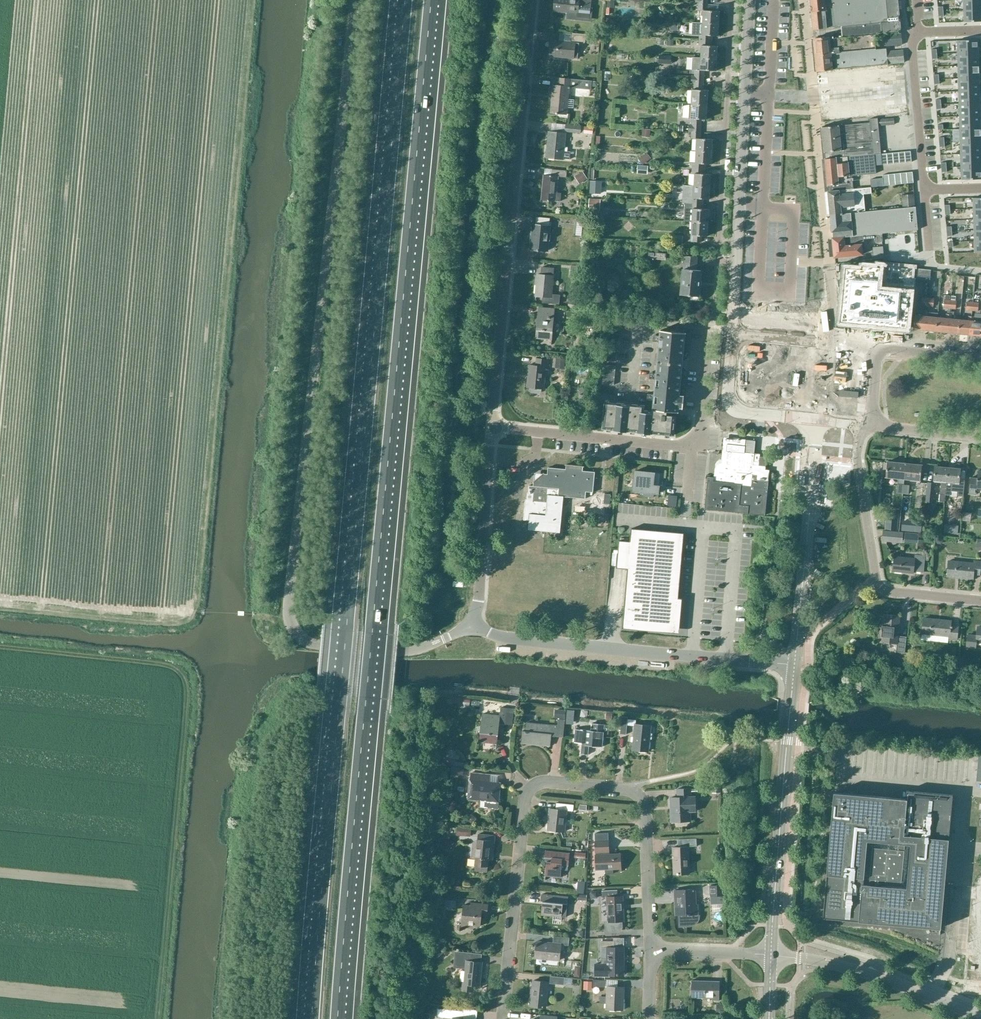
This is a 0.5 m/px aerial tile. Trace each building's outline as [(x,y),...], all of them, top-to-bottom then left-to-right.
[(554,12),(577,14),(577,18),(589,19),(591,0),(555,0),(554,12)] [(810,2),(813,29),(846,26),(847,36),(901,31),(898,0),(810,0),(810,2)] [(964,11),(980,10),(980,0),(964,0),(964,11)] [(698,4),(698,11),(703,12),(702,24),(719,25),(719,13),(707,12),(708,5),(698,4)] [(964,11),(964,22),(980,21),(980,10),(964,11)] [(699,37),(699,42),(712,43),(712,38),(718,38),(719,25),(702,24),(693,24),(692,36),(699,37)] [(572,41),(585,42),(586,34),(573,33),(572,41)] [(901,45),(900,33),(884,34),(886,47),(901,45)] [(813,39),(815,56),(880,50),(880,49),(875,50),(873,34),(847,36),(834,37),(834,36),(813,39)] [(978,40),(957,40),(958,53),(979,52),(978,40)] [(575,42),(575,43),(551,41),(550,56),(573,58),(578,59),(579,43),(575,42)] [(700,59),(717,60),(717,48),(711,48),(712,43),(699,42),(698,47),(701,47),(700,59)] [(880,50),(815,56),(816,73),(851,70),(851,68),(903,63),(902,51),(880,53),(880,50)] [(979,53),(957,53),(958,66),(979,65),(979,53)] [(693,59),(692,70),(695,70),(695,76),(704,76),(704,72),(716,72),(717,60),(700,59),(693,59)] [(979,65),(958,66),(958,78),(979,78),(979,65)] [(920,69),(921,80),(932,79),(931,68),(920,69)] [(692,91),(691,105),(707,106),(708,92),(703,92),(703,82),(704,76),(695,76),(692,75),(691,83),(694,83),(694,91),(692,91)] [(551,107),(550,113),(566,115),(567,108),(567,107),(573,108),(574,100),(568,99),(569,89),(570,89),(570,88),(591,90),(591,87),(592,82),(559,78),(558,86),(553,86),(551,107)] [(979,78),(958,78),(959,91),(980,90),(979,78)] [(980,90),(959,91),(959,104),(980,103),(980,90)] [(980,103),(959,104),(959,116),(980,116),(980,103)] [(685,108),(684,119),(690,120),(692,120),(691,126),(689,126),(689,132),(691,133),(701,133),(702,120),(706,120),(707,106),(691,105),(691,107),(685,108)] [(980,116),(959,116),(960,129),(980,128),(980,116)] [(845,158),(873,155),(880,155),(877,126),(894,124),(894,118),(877,119),(870,119),(871,122),(822,126),(821,126),(824,153),(825,153),(826,160),(845,158)] [(566,124),(565,132),(580,133),(581,126),(566,124)] [(960,129),(960,141),(980,141),(980,134),(980,128),(960,129)] [(565,134),(548,132),(546,158),(563,160),(563,158),(570,159),(571,152),(564,151),(565,134)] [(691,133),(691,139),(696,140),(696,152),(712,153),(712,139),(700,138),(701,133),(691,133)] [(960,141),(960,154),(980,153),(980,141),(960,141)] [(947,156),(947,150),(928,152),(928,159),(947,156)] [(692,165),(692,169),(705,170),(705,165),(711,165),(712,153),(696,152),(695,165),(692,165)] [(646,153),(639,158),(644,163),(650,158),(646,153)] [(960,154),(961,167),(980,166),(980,153),(960,154)] [(828,192),(852,190),(851,177),(875,174),(873,155),(845,158),(826,160),(825,160),(828,192)] [(961,167),(961,180),(980,179),(980,166),(961,167)] [(561,193),(556,192),(557,177),(566,178),(567,171),(552,169),(552,176),(544,175),(542,200),(560,201),(561,193)] [(694,175),(694,187),(710,188),(711,176),(705,175),(705,170),(692,169),(692,174),(694,175)] [(582,172),(577,176),(582,183),(587,179),(582,172)] [(883,178),(870,179),(871,187),(884,186),(883,178)] [(601,194),(602,182),(591,181),(590,193),(601,194)] [(684,186),(683,204),(690,204),(703,205),(703,200),(709,201),(710,188),(694,187),(684,186)] [(830,215),(865,212),(864,195),(872,194),(871,188),(852,190),(828,192),(830,215)] [(914,195),(901,196),(902,209),(915,207),(914,195)] [(589,198),(589,210),(600,210),(600,199),(589,198)] [(685,208),(685,221),(692,221),(692,223),(708,224),(709,211),(703,210),(703,205),(690,204),(690,208),(685,208)] [(918,231),(915,207),(902,209),(865,212),(830,215),(831,232),(832,232),(833,239),(882,234),(918,231)] [(549,242),(550,234),(548,234),(549,219),(536,218),(535,226),(533,226),(532,235),(530,235),(529,242),(531,242),(531,250),(537,251),(537,252),(538,252),(538,251),(546,252),(547,242),(549,242)] [(708,224),(692,223),(691,237),(694,237),(694,242),(701,243),(701,237),(707,238),(708,224)] [(594,228),(586,228),(586,236),(594,236),(594,228)] [(882,242),(881,234),(882,234),(833,239),(832,239),(834,258),(863,255),(862,249),(864,249),(863,239),(874,238),(875,242),(877,244),(882,242)] [(871,254),(872,260),(884,259),(882,247),(872,248),(873,254),(871,254)] [(648,258),(666,260),(666,253),(649,252),(648,258)] [(700,297),(702,272),(696,272),(697,258),(684,257),(684,265),(686,265),(686,270),(683,270),(681,296),(691,296),(691,301),(698,301),(698,297),(700,297)] [(846,267),(840,321),(862,323),(863,324),(864,324),(873,325),(874,325),(907,328),(913,268),(879,265),(878,267),(863,265),(863,269),(846,267)] [(560,296),(551,295),(553,269),(541,268),(541,276),(537,275),(535,297),(543,298),(542,304),(559,305),(560,296)] [(914,279),(930,281),(931,271),(914,269),(914,279)] [(974,292),(978,274),(971,273),(968,291),(974,292)] [(744,294),(752,294),(751,282),(743,282),(744,294)] [(538,308),(536,338),(551,340),(554,309),(538,308)] [(949,311),(949,315),(947,333),(959,334),(960,320),(954,320),(955,311),(949,311)] [(923,316),(915,315),(914,330),(925,331),(927,313),(923,313),(923,316)] [(927,313),(925,331),(936,332),(937,318),(938,314),(927,313)] [(970,335),(980,336),(980,335),(980,314),(974,314),(974,318),(971,317),(970,335)] [(946,319),(937,318),(936,332),(947,333),(949,315),(946,315),(946,319)] [(968,321),(960,320),(959,334),(970,335),(971,317),(968,317),(968,321)] [(662,331),(653,411),(667,412),(677,413),(678,409),(684,409),(685,397),(679,397),(686,334),(662,331)] [(548,367),(549,360),(537,358),(536,366),(529,365),(528,375),(531,376),(530,390),(531,392),(539,393),(541,392),(541,388),(544,389),(546,368),(547,369),(547,367),(548,367)] [(667,412),(653,411),(653,413),(642,412),(642,407),(605,403),(603,428),(615,429),(614,430),(628,432),(628,431),(638,432),(638,433),(652,434),(652,433),(674,435),(676,416),(667,415),(667,412)] [(706,478),(704,510),(743,513),(764,515),(767,490),(768,484),(768,482),(769,472),(766,471),(753,470),(755,454),(743,453),(744,442),(744,440),(727,438),(727,440),(724,472),(718,472),(717,483),(712,482),(712,478),(706,478)] [(755,454),(753,470),(766,471),(767,459),(760,458),(760,455),(755,454)] [(896,492),(902,493),(903,485),(904,479),(905,464),(886,462),(886,463),(884,463),(884,470),(886,470),(885,477),(898,478),(896,492)] [(529,529),(560,532),(564,497),(586,499),(586,492),(593,492),(595,472),(583,471),(584,466),(567,464),(566,469),(549,467),(548,474),(544,473),(534,481),(534,486),(529,485),(529,493),(531,493),(530,499),(526,499),(524,520),(530,520),(529,529)] [(905,464),(904,479),(920,480),(921,466),(905,464)] [(935,467),(933,481),(941,481),(941,487),(940,487),(940,494),(945,494),(946,482),(947,468),(935,467)] [(946,482),(945,494),(950,495),(950,491),(957,491),(957,496),(963,496),(964,483),(959,482),(960,469),(947,468),(946,482)] [(968,494),(976,495),(977,488),(980,489),(980,472),(978,471),(977,479),(970,479),(968,494)] [(632,492),(657,494),(658,487),(652,486),(653,474),(634,472),(634,476),(633,478),(632,480),(632,482),(632,484),(632,486),(633,488),(632,492)] [(926,502),(933,503),(935,483),(928,482),(926,502)] [(668,496),(667,506),(675,507),(676,496),(668,496)] [(897,514),(886,513),(884,529),(896,530),(897,514)] [(901,521),(901,531),(912,531),(912,522),(901,521)] [(944,532),(958,533),(959,525),(944,524),(944,532)] [(676,625),(684,533),(631,529),(630,542),(619,541),(617,568),(618,568),(618,561),(628,562),(622,628),(636,630),(636,622),(676,625)] [(882,531),(881,541),(894,542),(895,532),(882,531)] [(891,571),(912,573),(913,571),(922,572),(924,556),(914,555),(914,559),(892,556),(891,571)] [(979,576),(980,562),(974,562),(973,565),(948,562),(946,577),(972,579),(972,575),(979,576)] [(894,652),(902,653),(904,637),(896,636),(898,616),(883,614),(880,642),(895,644),(894,652)] [(946,639),(955,640),(957,627),(949,626),(949,621),(922,619),(921,634),(946,637),(946,639)] [(965,647),(975,648),(976,643),(980,643),(980,627),(976,627),(976,635),(966,634),(965,647)] [(482,715),(479,743),(497,744),(499,726),(499,724),(512,725),(513,714),(514,709),(507,708),(507,709),(500,708),(499,717),(482,715)] [(556,718),(564,718),(565,709),(557,708),(556,718)] [(567,709),(566,718),(574,719),(575,710),(567,709)] [(627,719),(628,717),(622,717),(620,734),(626,734),(627,725),(635,726),(633,751),(648,752),(650,727),(636,725),(636,720),(627,719)] [(563,737),(565,721),(558,720),(558,726),(527,723),(526,731),(523,730),(522,744),(550,747),(551,736),(563,737)] [(575,729),(574,742),(582,743),(581,755),(588,755),(589,746),(602,747),(604,734),(608,734),(609,725),(605,725),(592,724),(592,731),(575,729)] [(451,765),(451,773),(462,775),(463,767),(451,765)] [(498,803),(500,784),(488,782),(489,775),(471,773),(469,793),(466,792),(465,799),(479,801),(478,807),(499,809),(499,803),(498,803)] [(721,792),(720,780),(711,781),(712,793),(721,792)] [(677,798),(670,798),(671,807),(674,807),(675,821),(690,821),(689,812),(695,812),(695,797),(690,797),(690,789),(676,790),(677,798)] [(906,791),(906,799),(834,792),(823,918),(941,928),(947,854),(943,853),(944,840),(949,840),(953,795),(906,791)] [(548,831),(564,832),(567,811),(573,812),(574,806),(556,804),(556,809),(550,809),(548,831)] [(472,823),(476,818),(471,815),(468,819),(472,823)] [(457,835),(471,836),(471,828),(457,827),(457,835)] [(473,846),(472,859),(476,859),(475,871),(487,872),(489,854),(493,855),(495,840),(491,840),(486,839),(486,835),(478,834),(478,839),(477,847),(473,846)] [(689,873),(688,847),(696,846),(696,838),(678,839),(678,847),(672,847),(673,874),(689,873)] [(453,842),(447,839),(443,848),(448,850),(453,842)] [(595,842),(596,869),(605,869),(605,873),(607,875),(611,874),(613,872),(613,868),(621,868),(620,855),(609,856),(608,842),(608,841),(595,841),(595,842)] [(569,866),(570,853),(546,851),(545,857),(547,858),(545,876),(560,878),(561,865),(569,866)] [(724,884),(709,885),(710,896),(725,896),(725,884),(724,884)] [(696,915),(695,914),(697,914),(697,904),(696,904),(695,890),(674,890),(674,898),(676,898),(677,915),(678,915),(679,923),(689,923),(691,922),(693,921),(695,919),(695,917),(696,915)] [(622,896),(617,896),(617,891),(602,891),(602,898),(607,898),(608,922),(605,923),(606,932),(617,932),(618,932),(619,931),(620,931),(620,930),(621,930),(621,929),(621,928),(622,928),(621,922),(623,921),(622,896)] [(541,895),(540,902),(543,902),(541,915),(562,917),(566,917),(566,915),(568,898),(541,895)] [(487,914),(488,905),(473,904),(473,906),(463,905),(461,927),(469,928),(469,925),(480,926),(481,913),(487,914)] [(568,945),(569,939),(554,937),(553,944),(536,942),(535,958),(559,961),(561,945),(568,945)] [(625,947),(613,946),(613,942),(601,942),(601,948),(607,949),(606,958),(601,958),(601,963),(595,963),(594,976),(624,976),(625,962),(627,961),(628,960),(628,959),(629,958),(628,957),(628,956),(627,955),(626,955),(625,954),(625,947)] [(432,951),(435,956),(442,950),(439,946),(432,951)] [(462,990),(472,991),(473,985),(480,985),(482,963),(472,962),(472,953),(457,952),(456,966),(466,967),(464,983),(463,983),(462,990)] [(549,983),(564,985),(565,978),(550,977),(549,983)] [(719,981),(714,981),(691,980),(691,998),(712,999),(712,1001),(719,1001),(719,981)] [(530,1006),(545,1008),(548,983),(533,981),(532,997),(531,997),(530,1006)] [(600,996),(600,1003),(606,1004),(606,1010),(623,1010),(624,988),(616,987),(607,987),(607,996),(600,996)] [(436,1017),(443,1017),(443,1018),(452,1018),(462,1018),(463,1009),(438,1006),(438,1008),(437,1008),(436,1017)]
